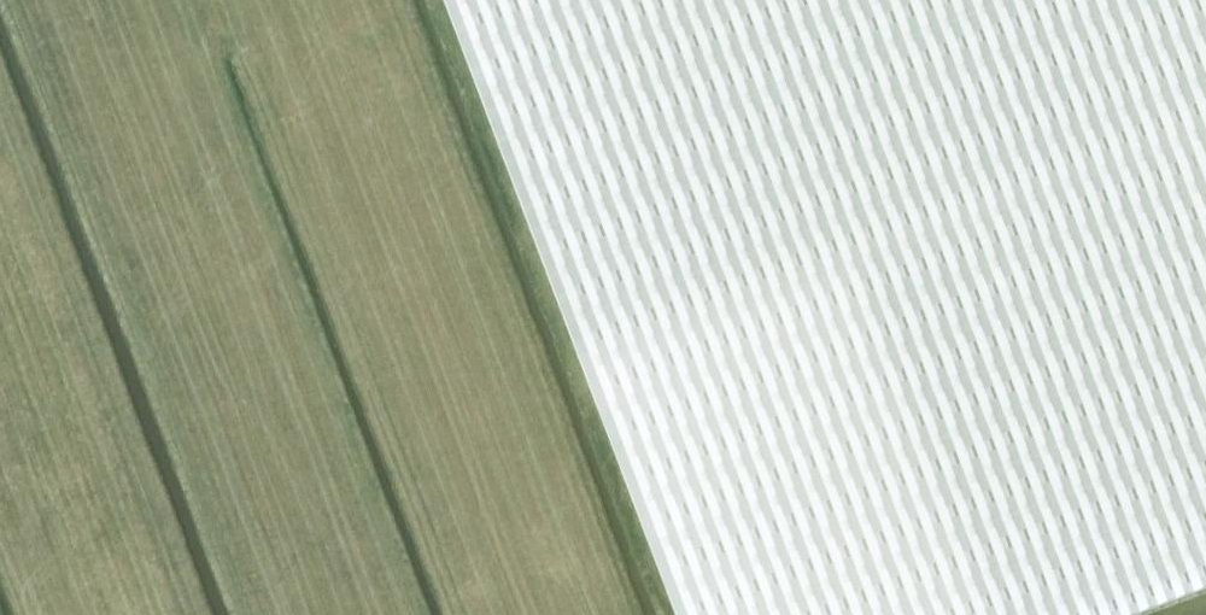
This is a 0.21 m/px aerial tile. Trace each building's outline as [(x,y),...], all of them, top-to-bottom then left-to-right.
[(676,614),(1138,614),(1205,589),(1205,0),(445,0),(676,614)]
